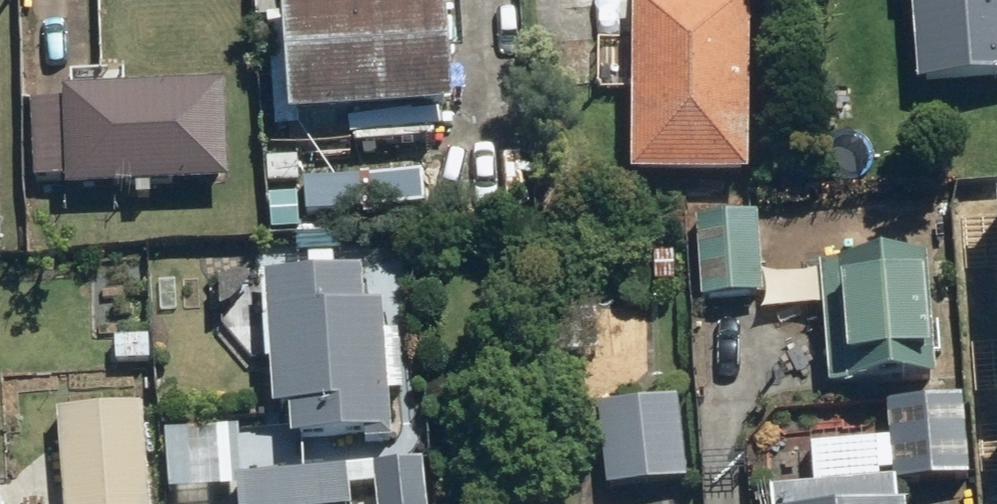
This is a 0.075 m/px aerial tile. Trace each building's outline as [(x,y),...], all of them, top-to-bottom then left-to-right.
[(288,15),(270,17),(277,113),(295,112),(296,121),(462,109),(454,0),(287,0),(288,15)] [(637,162),(754,163),(756,0),(639,0),(637,162)] [(923,85),(996,80),(996,0),(917,0),(923,85)] [(232,81),(68,88),(68,100),(34,101),(37,181),(71,180),(72,191),(236,184),(232,81)] [(761,286),(756,208),(696,212),(701,290),(761,286)] [(311,269),(268,272),(278,409),(293,408),(295,439),(369,434),(370,443),(398,441),(395,394),(411,393),(402,263),(337,267),(336,254),(310,255),(311,269)] [(893,254),(827,265),(837,387),(943,379),(934,257),(893,254)] [(682,397),(602,404),(610,488),(690,480),(682,397)] [(899,482),(974,476),(968,397),(891,403),(893,439),(815,445),(819,487),(773,490),(774,503),(901,503),(899,482)] [(63,411),(69,503),(154,503),(147,405),(63,411)] [(168,433),(172,493),(242,487),(243,503),(429,503),(427,472),(426,459),(246,478),(242,428),(168,433)]
